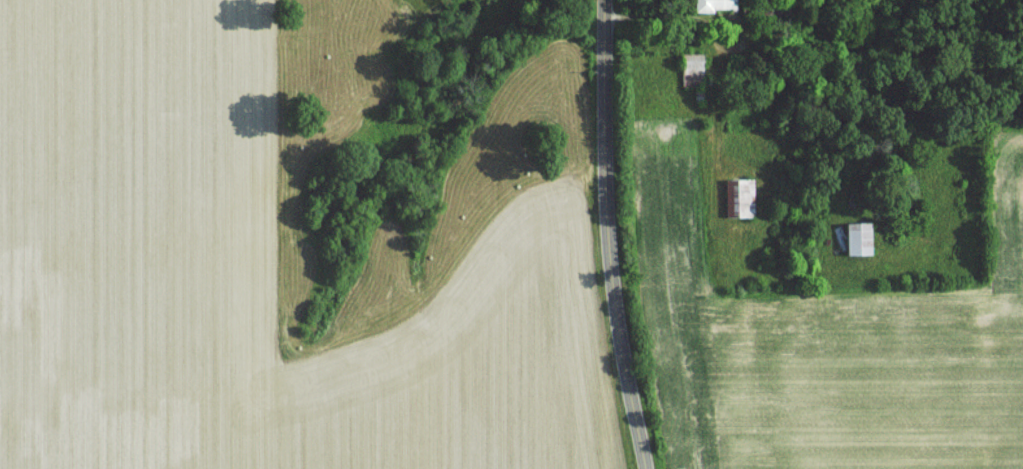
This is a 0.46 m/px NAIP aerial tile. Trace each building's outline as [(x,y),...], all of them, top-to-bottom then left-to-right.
[(694,12),(713,12),(713,9),(735,9),(736,0),(694,0),(694,12)] [(723,179),(724,214),(752,213),(751,178),(723,179)] [(867,254),(866,222),(842,223),(843,255),(867,254)]
